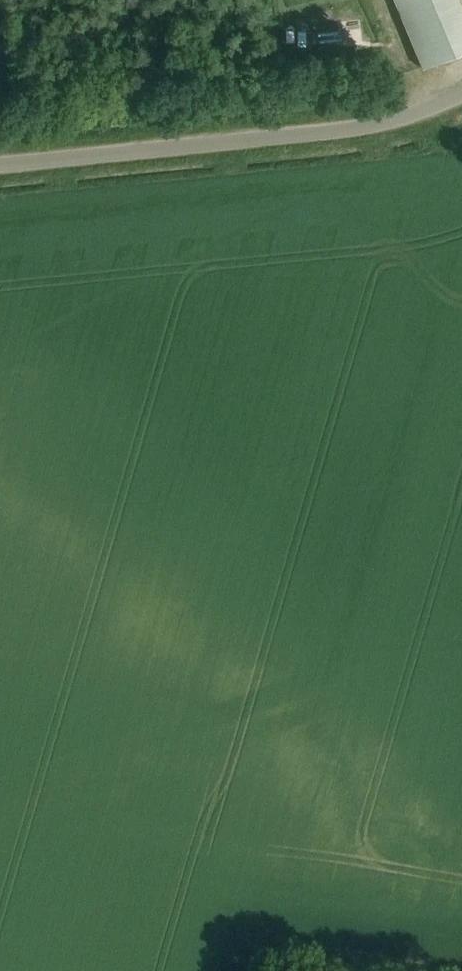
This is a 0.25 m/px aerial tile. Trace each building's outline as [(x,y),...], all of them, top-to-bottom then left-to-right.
[(423,68),(461,52),(461,5),(460,0),(395,0),(423,68)]
